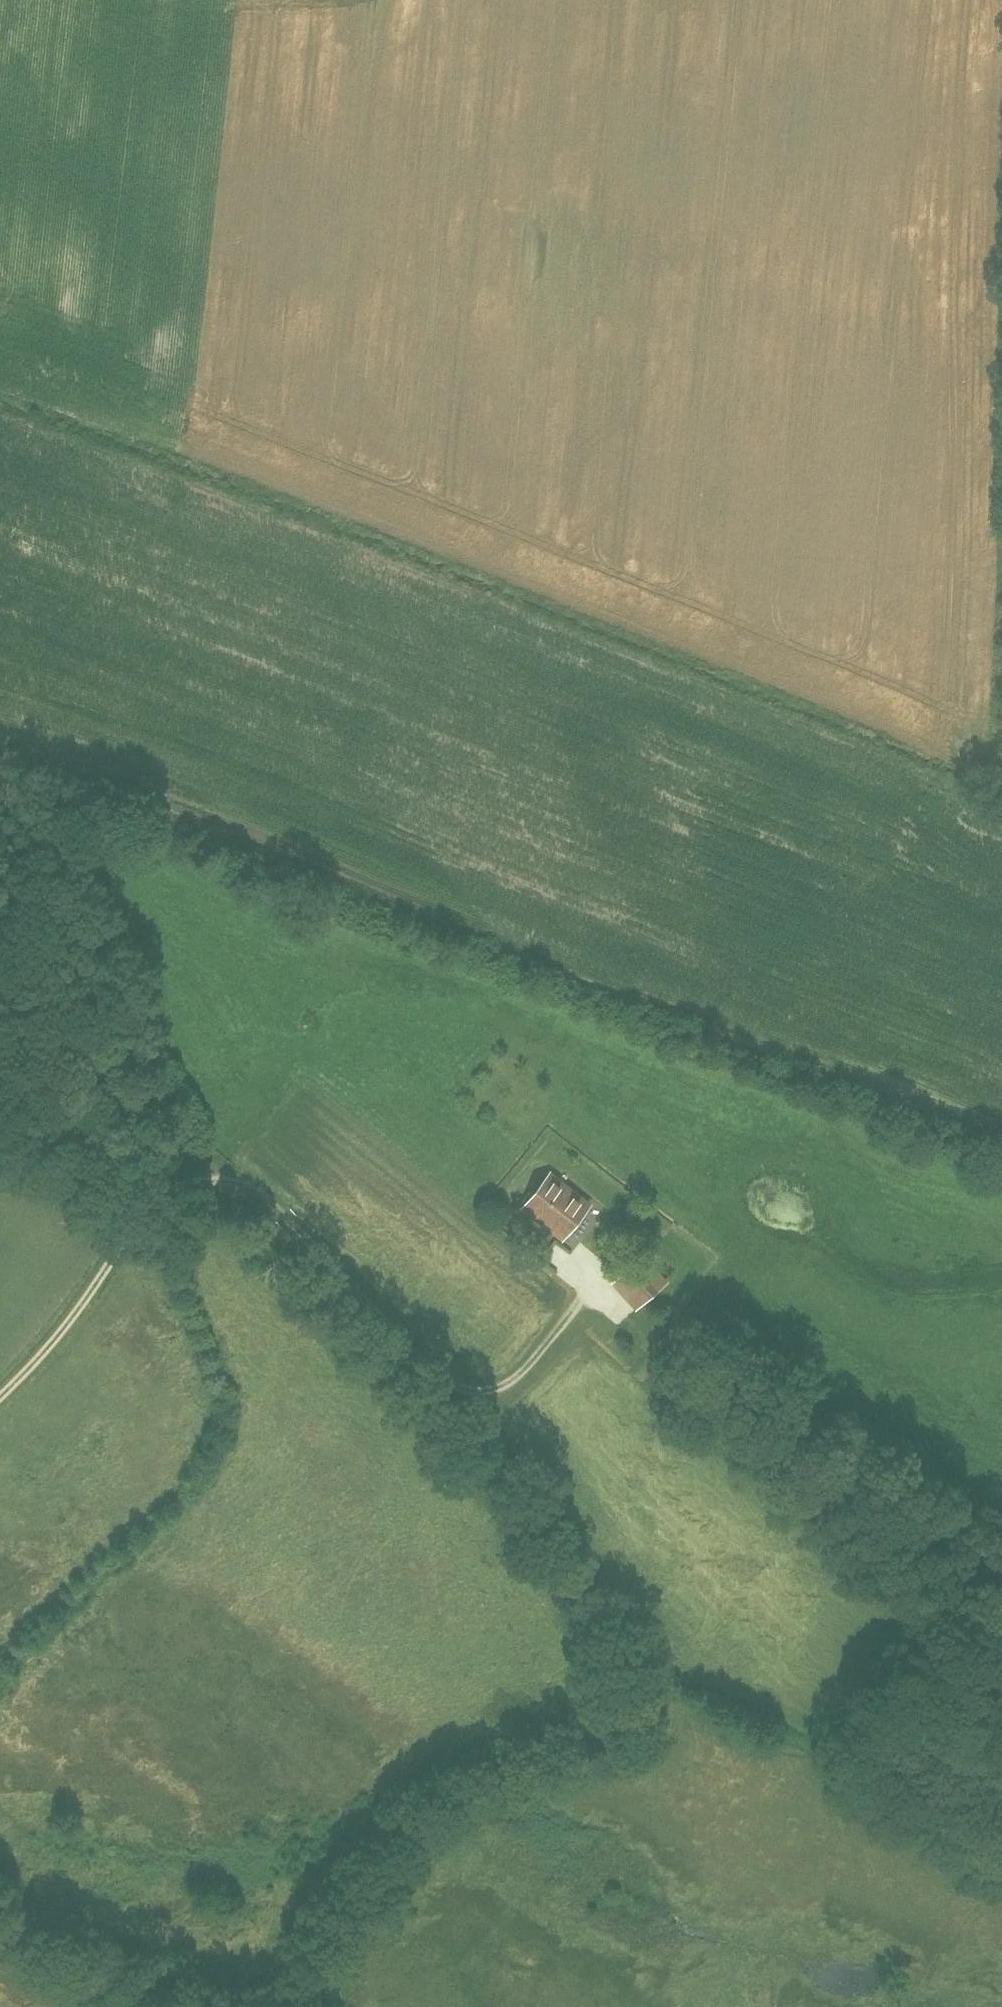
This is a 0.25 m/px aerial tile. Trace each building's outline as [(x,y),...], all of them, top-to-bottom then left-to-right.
[(563,1238),(589,1204),(550,1173),(523,1209),(534,1217),(535,1216),(563,1238)] [(647,1299),(666,1283),(643,1257),(624,1274),(647,1299)]
